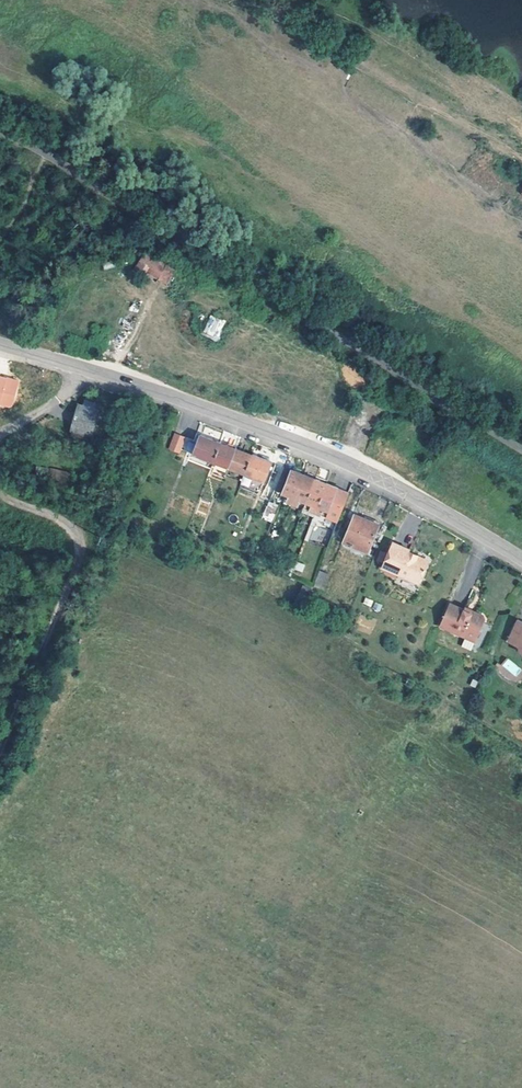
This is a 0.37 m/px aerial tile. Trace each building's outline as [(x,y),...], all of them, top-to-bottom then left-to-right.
[(142,257),(139,261),(151,267),(156,253),(149,249),(147,253),(137,254),(142,257)] [(135,267),(139,261),(142,257),(137,254),(127,255),(124,260),(135,267)] [(218,341),(226,321),(210,314),(202,334),(218,341)] [(11,408),(19,380),(0,375),(0,405),(11,408)] [(85,406),(78,404),(69,434),(91,441),(101,409),(96,408),(98,401),(87,398),(85,406)] [(191,435),(181,430),(176,443),(186,447),(191,435)] [(194,452),(214,461),(222,441),(203,433),(194,452)] [(94,445),(102,448),(104,438),(97,436),(94,445)] [(214,461),(229,467),(237,447),(222,441),(214,461)] [(229,467),(244,473),(252,453),(237,447),(229,467)] [(252,453),(244,473),(265,481),(273,462),(252,453)] [(271,479),(280,483),(286,485),(292,470),(285,467),(277,464),(271,479)] [(90,477),(100,479),(102,469),(90,467),(88,476),(90,477)] [(48,484),(59,486),(62,471),(51,468),(48,484)] [(288,499),(294,502),(305,475),(292,470),(286,485),(283,492),(290,495),(288,499)] [(69,488),(70,485),(73,473),(62,471),(59,486),(69,488)] [(70,485),(82,488),(85,476),(73,473),(70,485)] [(300,500),(306,502),(315,480),(305,475),(294,502),(298,504),(300,500)] [(251,487),(252,480),(242,478),(241,485),(251,487)] [(311,509),(316,511),(327,484),(315,480),(306,502),(313,505),(311,509)] [(349,494),(327,484),(316,511),(322,514),(323,509),(329,511),(327,516),(339,520),(349,494)] [(272,522),(277,505),(267,502),(262,519),(272,522)] [(352,513),(341,541),(368,552),(379,524),(352,513)] [(409,547),(392,540),(381,566),(416,580),(426,558),(414,553),(408,550),(409,547)] [(314,584),(325,589),(329,575),(319,571),(314,584)] [(302,586),(296,601),(306,605),(312,590),(302,586)] [(446,601),(436,624),(462,635),(464,632),(473,636),(481,617),(480,613),(469,608),(468,611),(460,607),(446,601)] [(359,615),(354,629),(371,634),(376,620),(359,615)] [(516,617),(505,638),(520,646),(519,650),(521,651),(521,620),(516,617)] [(507,672),(505,675),(512,681),(521,669),(508,657),(500,666),(507,672)]
